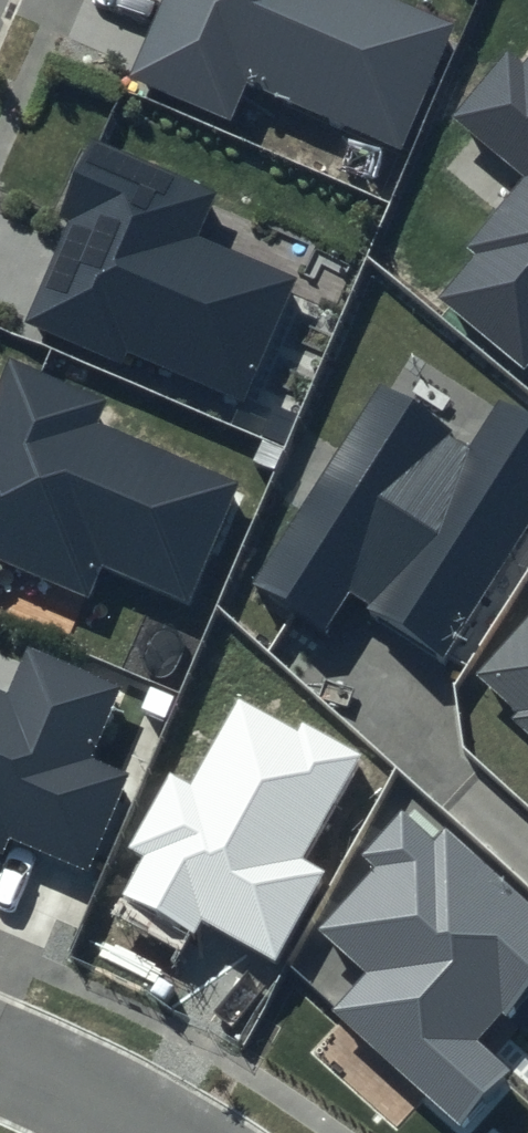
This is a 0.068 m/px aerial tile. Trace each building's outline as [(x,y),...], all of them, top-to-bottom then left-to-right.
[(130,73),(232,116),(247,81),(400,147),(453,21),(404,0),(162,0),(130,73)] [(522,60),(505,47),(448,118),(519,175),(462,247),(473,255),(440,296),(523,362),(527,355),(527,53),(522,60)] [(219,189),(90,134),(56,214),(67,218),(23,321),(120,363),(125,351),(245,402),(299,276),(200,234),(219,189)] [(5,355),(0,367),(0,558),(85,594),(98,564),(189,602),(239,483),(97,424),(108,398),(5,355)] [(379,383),(250,582),(323,629),(347,592),(445,655),(527,526),(527,416),(499,397),(470,442),(379,383)] [(474,675),(514,710),(507,717),(527,736),(527,614),(474,675)] [(2,857),(11,838),(89,871),(132,772),(92,754),(121,687),(28,646),(6,696),(0,693),(0,856),(2,857)] [(297,733),(237,701),(192,786),(168,773),(129,847),(144,855),(122,898),(193,935),(200,921),(277,961),(327,867),(306,856),(359,756),(301,726),(297,733)] [(446,829),(433,843),(399,812),(360,854),(374,868),(315,931),(363,975),(327,1014),(455,1132),(461,1132),(515,1075),(479,1041),(527,989),(527,906),(446,829)]
